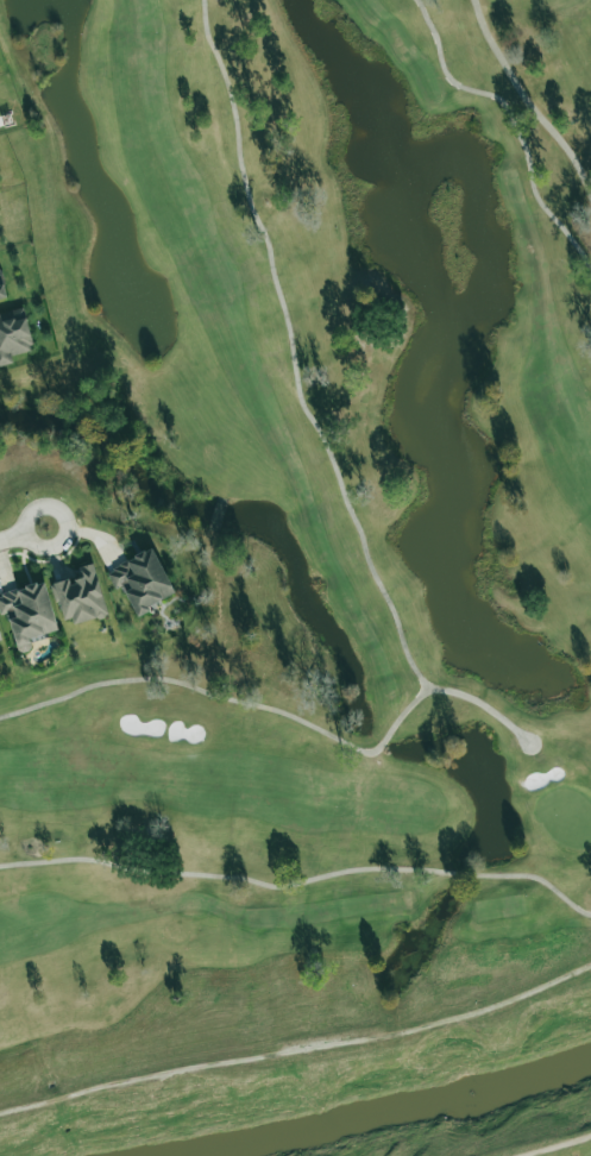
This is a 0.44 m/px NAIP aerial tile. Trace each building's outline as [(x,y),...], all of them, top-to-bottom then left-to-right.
[(0,314),(0,366),(13,363),(11,356),(33,351),(23,308),(0,314)] [(175,594),(151,548),(105,572),(115,590),(121,587),(136,615),(175,594)] [(107,615),(94,563),(71,569),(73,578),(53,583),(64,626),(107,615)] [(44,582),(0,594),(0,617),(0,618),(8,616),(17,654),(32,650),(29,640),(58,633),(44,582)]
